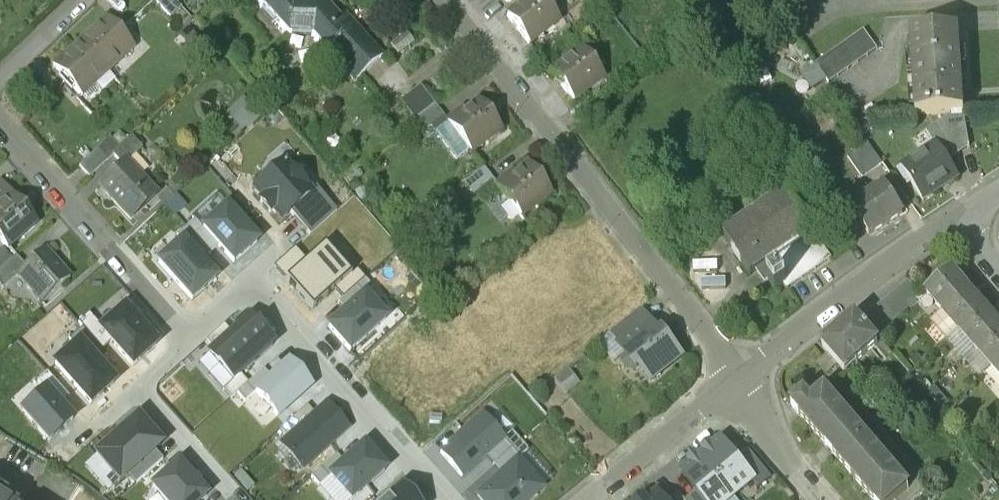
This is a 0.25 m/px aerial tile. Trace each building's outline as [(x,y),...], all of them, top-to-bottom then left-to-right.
[(169,0),(150,0),(167,19),(178,9),(169,0)] [(317,0),(260,0),(253,6),(281,38),(308,40),(344,84),(373,58),(342,20),(336,24),(317,0)] [(516,3),(519,7),(506,17),(527,46),(558,22),(541,0),(520,0),(516,3)] [(105,18),(79,43),(106,71),(119,59),(117,56),(130,44),(105,18)] [(411,32),(395,44),(402,54),(418,41),(411,32)] [(856,35),(808,69),(821,88),(869,53),(856,35)] [(952,35),(903,38),(908,121),(957,118),(952,35)] [(79,43),(53,68),(77,93),(91,81),(93,83),(106,71),(79,43)] [(577,46),(560,60),(563,64),(550,75),(571,102),(602,79),(577,46)] [(821,88),(808,69),(796,78),(809,96),(821,88)] [(400,102),(415,121),(434,106),(420,87),(400,102)] [(226,115),(243,132),(260,115),(243,98),(226,115)] [(479,102),(466,113),(463,109),(446,121),(445,122),(468,151),(470,154),(501,130),(479,102)] [(443,117),(434,106),(415,121),(424,132),(443,117)] [(431,127),(456,160),(468,151),(445,122),(446,121),(443,117),(431,127)] [(957,122),(941,123),(931,129),(951,160),(961,153),(957,122)] [(951,160),(931,129),(918,137),(927,150),(929,149),(940,167),(951,160)] [(118,150),(112,155),(122,166),(125,162),(126,163),(141,149),(131,138),(118,150)] [(108,139),(78,167),(88,178),(112,155),(118,150),(108,139)] [(860,149),(840,162),(854,182),(874,168),(860,149)] [(927,150),(892,172),(915,206),(951,183),(940,167),(929,149),(927,150)] [(256,167),(266,179),(285,163),(274,151),(256,167)] [(126,163),(125,162),(122,166),(105,181),(112,189),(107,193),(106,192),(104,194),(129,221),(157,196),(126,163)] [(311,193),(285,164),(255,191),(263,200),(260,203),(269,214),(272,211),(281,220),(290,213),(311,193)] [(527,166),(514,176),(511,172),(494,185),(514,212),(518,217),(549,193),(527,166)] [(491,180),(482,169),(463,184),(471,196),(491,180)] [(0,182),(0,207),(12,196),(0,182)] [(290,213),(310,235),(337,211),(316,189),(311,193),(290,213)] [(877,190),(843,212),(862,241),(896,219),(877,190)] [(192,216),(195,220),(219,247),(233,263),(257,242),(216,195),(192,216)] [(0,207),(0,240),(7,248),(36,223),(12,196),(0,207)] [(776,198),(716,240),(743,277),(752,271),(761,283),(770,277),(761,264),(803,235),(776,198)] [(186,228),(210,255),(219,247),(195,220),(186,228)] [(201,262),(210,255),(186,228),(176,236),(182,242),(201,262)] [(803,235),(761,264),(770,277),(778,287),(776,288),(779,292),(822,262),(803,235)] [(215,279),(201,262),(182,242),(158,263),(191,300),(215,279)] [(306,263),(284,282),(311,313),(336,291),(352,277),(326,246),(306,263)] [(11,260),(2,249),(0,251),(0,270),(11,260)] [(295,249),(273,268),(284,282),(306,263),(295,249)] [(25,267),(17,274),(18,275),(41,302),(69,277),(45,250),(25,267)] [(0,270),(0,286),(3,289),(18,275),(17,274),(25,267),(16,256),(11,260),(0,270)] [(352,277),(336,291),(343,299),(364,281),(357,273),(352,277)] [(948,273),(922,296),(938,315),(964,292),(948,273)] [(778,287),(770,277),(761,283),(768,294),(776,288),(778,287)] [(373,290),(364,281),(343,299),(337,304),(345,314),(365,297),(373,290)] [(905,282),(896,289),(911,307),(920,300),(905,282)] [(896,289),(855,324),(873,346),(888,334),(883,330),(911,307),(896,289)] [(964,292),(938,315),(954,334),(981,311),(964,292)] [(386,321),(365,297),(345,314),(328,328),(349,353),(386,321)] [(102,329),(101,330),(111,342),(132,366),(156,345),(124,310),(102,329)] [(981,311),(954,334),(971,353),(997,330),(981,311)] [(79,323),(102,350),(111,342),(101,330),(102,329),(89,314),(79,323)] [(273,345),(250,319),(209,354),(233,381),(273,345)] [(855,324),(851,320),(817,349),(840,375),(873,346),(855,324)] [(623,323),(612,331),(621,344),(632,336),(623,323)] [(621,344),(618,346),(626,356),(622,359),(621,363),(627,371),(631,371),(638,366),(649,380),(679,358),(664,338),(654,331),(649,324),(632,336),(621,344)] [(82,328),(69,340),(75,347),(79,343),(97,363),(106,355),(82,328)] [(971,353),(987,372),(998,361),(998,333),(997,330),(971,353)] [(55,364),(90,403),(114,382),(97,363),(79,343),(75,347),(55,364)] [(987,372),(998,386),(998,361),(987,372)] [(290,363),(271,379),(256,393),(277,417),(311,387),(290,363)] [(264,370),(237,394),(245,403),(256,393),(271,379),(264,370)] [(60,405),(69,397),(47,373),(38,381),(46,390),(60,405)] [(48,440),(72,419),(60,405),(46,390),(22,411),(48,440)] [(843,419),(820,392),(806,404),(800,397),(787,407),(816,440),(843,419)] [(314,416),(288,440),(282,445),(303,469),(348,429),(326,405),(314,416)] [(306,407),(280,431),(288,440),(314,416),(306,407)] [(504,439),(483,415),(440,454),(461,478),(504,439)] [(161,445),(137,418),(95,455),(119,482),(161,445)] [(874,454),(843,419),(816,440),(846,477),(874,454)] [(702,456),(734,496),(754,480),(721,440),(712,447),(710,444),(703,450),(705,453),(702,456)] [(364,447),(329,478),(349,499),(352,499),(385,471),(364,447)] [(874,454),(846,477),(867,499),(890,499),(903,489),(874,454)] [(702,456),(698,459),(696,456),(689,462),(691,465),(682,472),(705,499),(730,499),(734,496),(702,456)] [(517,460),(477,496),(481,499),(529,499),(542,489),(517,460)] [(163,499),(202,499),(207,496),(178,464),(152,487),(163,499)] [(401,489),(388,499),(411,499),(401,489)]
